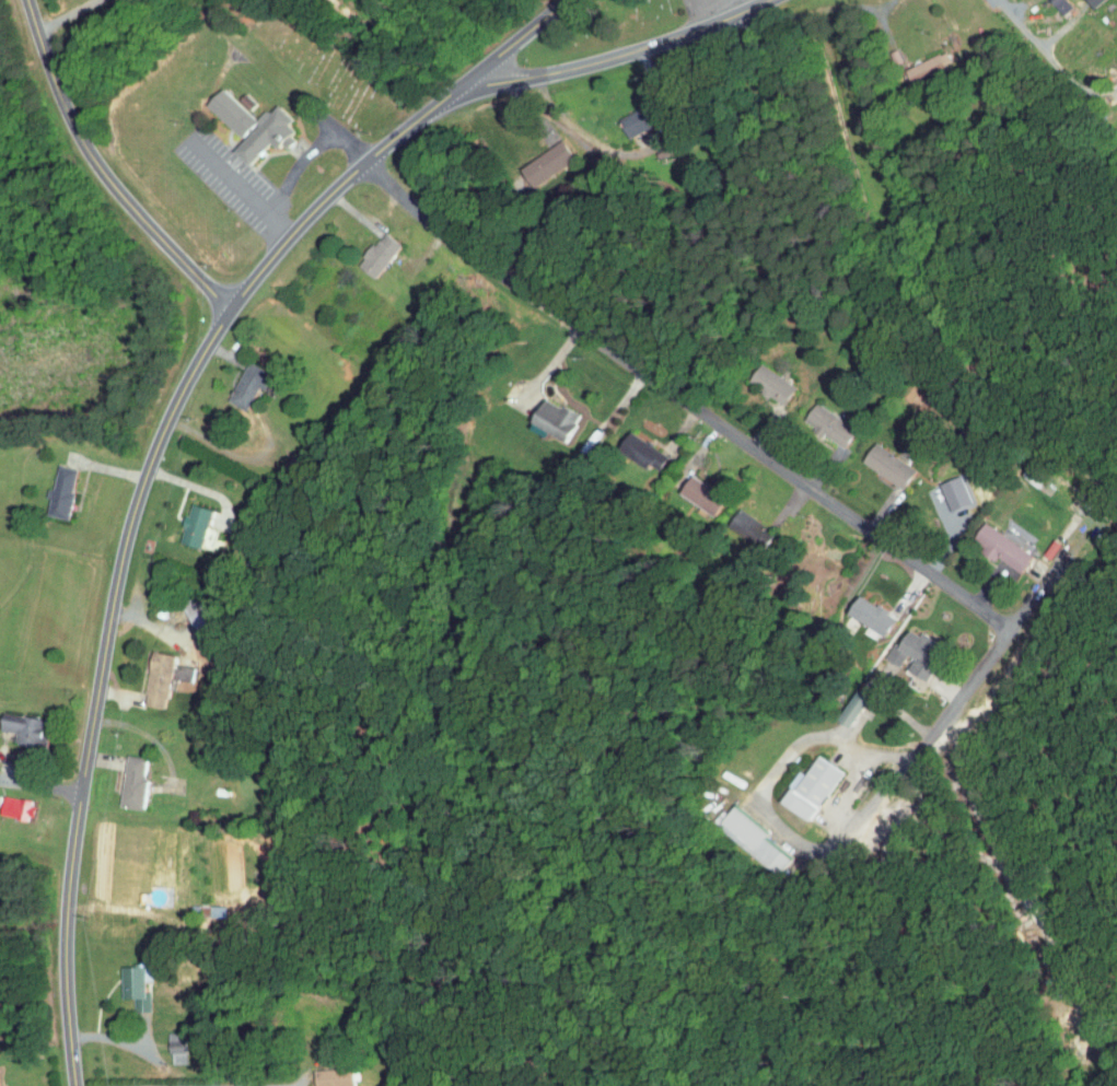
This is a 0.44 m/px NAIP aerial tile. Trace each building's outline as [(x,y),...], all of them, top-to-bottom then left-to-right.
[(1058,0),(1040,0),(1050,9),(1058,0)] [(888,64),(894,77),(936,59),(930,46),(888,64)] [(190,98),(225,131),(242,114),(207,81),(190,98)] [(232,159),(253,137),(263,146),(277,132),(273,129),(281,120),(258,99),(242,115),(244,117),(217,146),(232,159)] [(505,164),(519,182),(558,153),(545,135),(505,164)] [(361,273),(385,239),(368,226),(343,260),(361,273)] [(231,405),(253,367),(235,357),(213,395),(231,405)] [(768,400),(781,381),(746,357),(733,376),(768,400)] [(514,420),(553,433),(562,406),(523,393),(514,420)] [(810,428),(831,442),(843,422),(801,396),(789,415),(809,429),(810,428)] [(645,464),(654,447),(612,425),(602,444),(633,461),(635,458),(645,464)] [(882,480),(895,460),(860,436),(846,455),(882,480)] [(64,463),(42,458),(30,509),(52,514),(64,463)] [(701,507),(710,488),(672,471),(664,490),(701,507)] [(167,538),(189,542),(196,503),(174,499),(167,538)] [(713,520),(744,542),(757,524),(726,502),(713,520)] [(981,553),(1006,567),(1017,547),(966,517),(953,539),(980,554),(981,553)] [(871,630),(881,609),(840,589),(830,609),(871,630)] [(208,615),(199,599),(193,602),(186,590),(172,598),(188,627),(208,615)] [(909,676),(930,644),(905,628),(904,630),(891,623),(872,654),(887,663),(888,663),(909,676)] [(159,702),(169,647),(146,643),(136,698),(159,702)] [(850,695),(839,688),(821,716),(832,723),(850,695)] [(0,703),(0,725),(8,727),(5,736),(36,745),(44,716),(0,703)] [(137,803),(143,773),(138,772),(141,751),(120,747),(111,798),(137,803)] [(762,796),(792,816),(826,766),(801,750),(788,769),(783,766),(762,796)] [(22,813),(25,794),(0,790),(0,810),(22,813)] [(779,853),(753,833),(757,828),(722,800),(706,820),(767,868),(779,853)] [(140,1005),(139,974),(144,974),(144,959),(113,960),(114,992),(121,992),(121,1005),(140,1005)] [(159,1026),(160,1057),(179,1057),(178,1025),(159,1026)] [(304,1063),(305,1083),(346,1081),(345,1062),(304,1063)]
